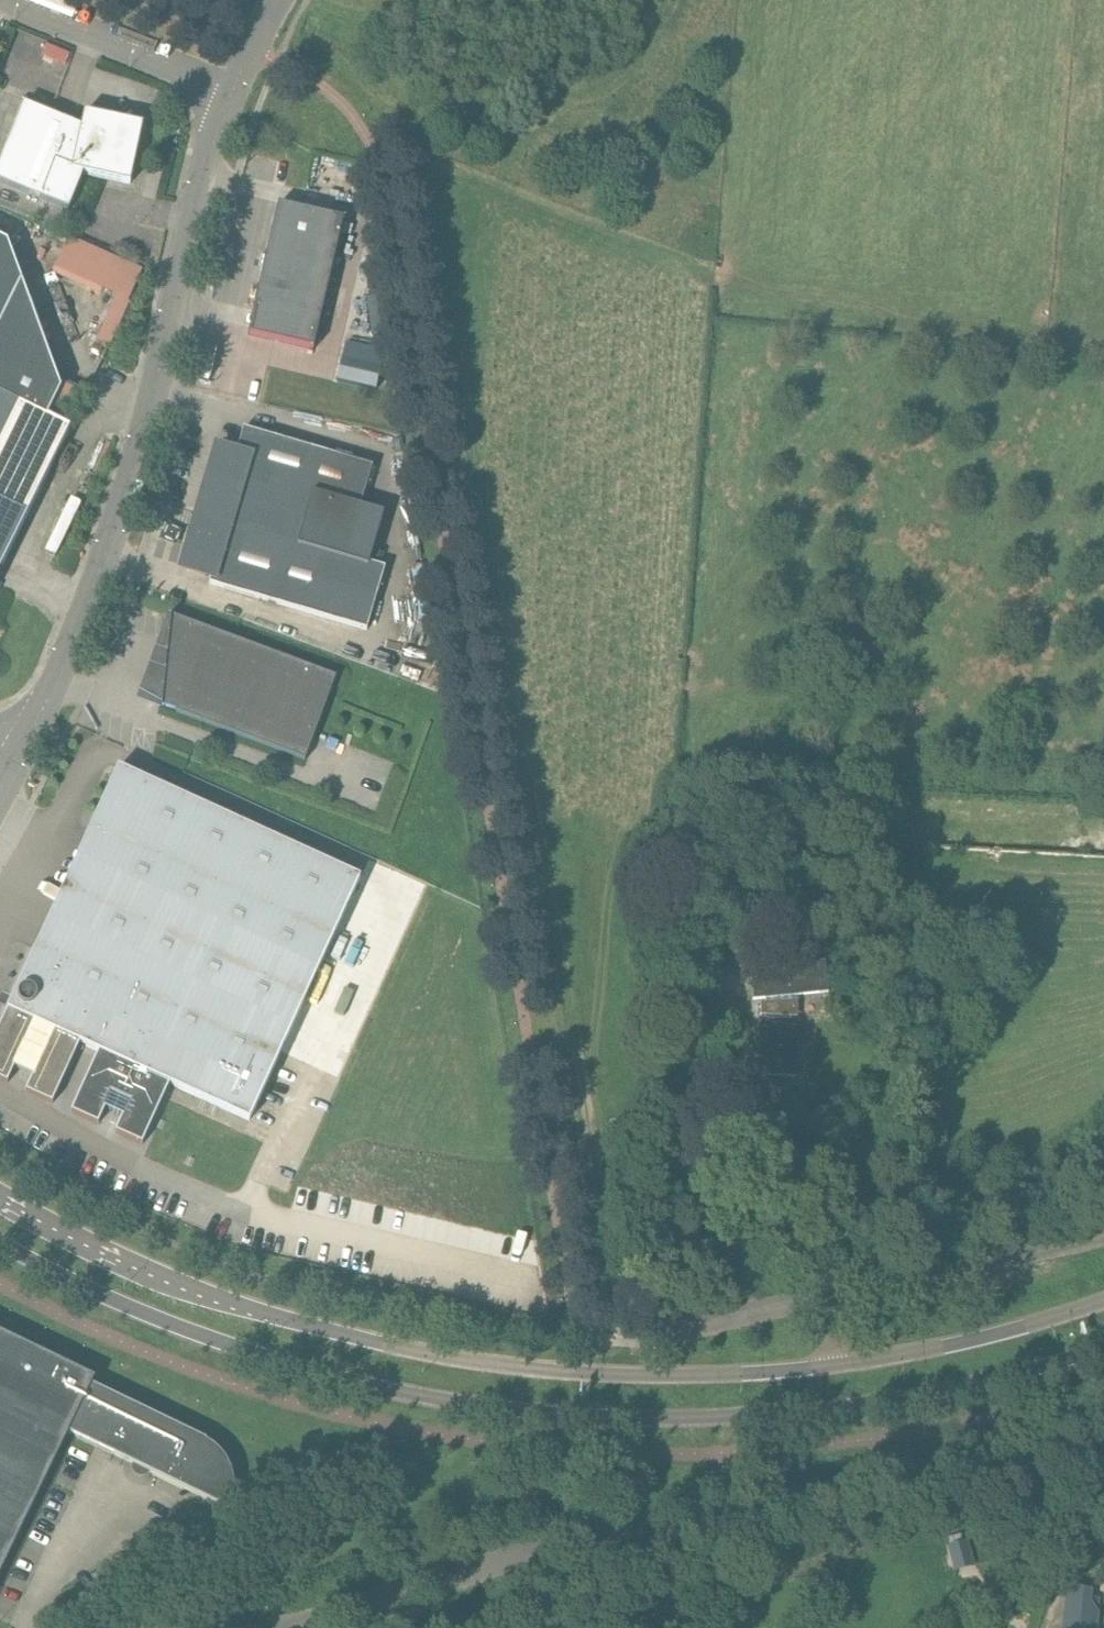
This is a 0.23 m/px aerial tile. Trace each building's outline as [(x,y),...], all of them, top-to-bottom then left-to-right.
[(10,77),(53,97),(74,52),(20,27),(6,59),(16,64),(10,77)] [(23,105),(0,164),(0,184),(69,211),(84,175),(131,185),(143,126),(84,114),(81,129),(23,105)] [(248,335),(314,350),(344,220),(279,205),(266,257),(262,256),(259,269),(263,270),(248,335)] [(121,328),(145,267),(69,237),(54,274),(116,298),(103,331),(99,329),(95,340),(123,351),(131,332),(121,328)] [(71,430),(48,418),(61,391),(18,272),(7,244),(0,240),(0,571),(14,543),(71,430)] [(372,352),(346,345),(337,382),(376,392),(385,355),(372,352)] [(236,457),(219,453),(186,568),(212,575),(209,584),(367,631),(385,569),(370,564),(384,515),(361,508),(373,467),(244,429),(236,457)] [(160,707),(305,761),(337,678),(234,639),(169,616),(160,707)] [(36,949),(0,1028),(0,1080),(7,1084),(15,1068),(34,1077),(26,1092),(52,1104),(80,1044),(250,1122),(361,879),(119,768),(36,949)] [(749,947),(732,948),(734,970),(749,969),(751,969),(754,1000),(762,999),(757,1075),(796,1078),(801,996),(828,993),(825,962),(752,969),(750,947),(749,947)] [(69,1434),(230,1511),(231,1509),(229,1509),(232,1499),(234,1490),(234,1480),(231,1471),(227,1462),(221,1454),(214,1447),(206,1442),(206,1441),(0,1342),(0,1576),(69,1434)] [(956,1573),(976,1567),(969,1541),(949,1546),(956,1573)] [(1091,1592),(1066,1589),(1062,1627),(1087,1627),(1091,1592)]
